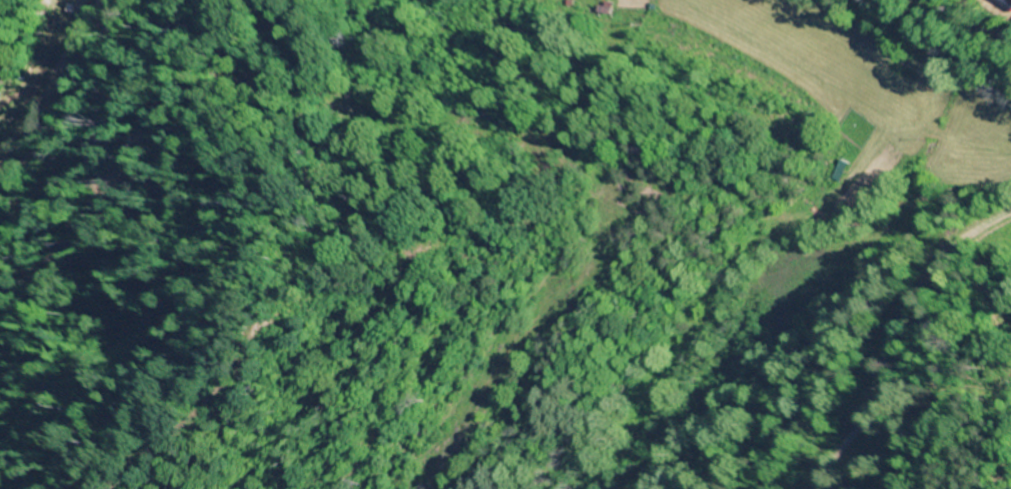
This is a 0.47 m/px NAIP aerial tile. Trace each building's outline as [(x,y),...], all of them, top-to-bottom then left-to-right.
[(1010,19),(1010,8),(999,0),(985,0),(1010,19)]
